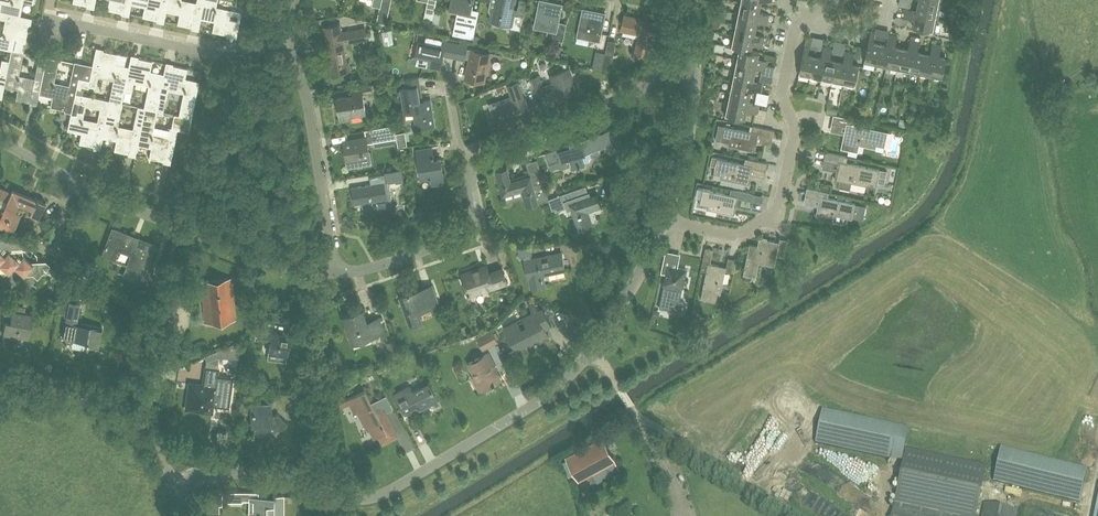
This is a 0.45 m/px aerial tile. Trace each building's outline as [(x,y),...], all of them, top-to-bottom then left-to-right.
[(11,1),(6,0),(0,0),(0,11),(20,15),(23,1),(34,3),(34,0),(11,0),(11,1)] [(108,9),(129,13),(131,3),(131,2),(132,0),(109,0),(108,9)] [(131,2),(131,3),(145,5),(142,16),(164,21),(166,10),(168,0),(132,0),(131,2)] [(180,0),(168,0),(166,10),(180,13),(177,23),(199,28),(201,17),(204,0),(197,0),(196,4),(180,1),(180,0)] [(216,0),(204,0),(201,17),(215,20),(212,31),(236,36),(241,11),(231,9),(231,12),(215,8),(216,0)] [(386,24),(391,0),(373,0),(372,5),(380,6),(377,22),(386,24)] [(428,0),(424,17),(433,19),(437,0),(428,0)] [(477,20),(470,18),(474,0),(451,0),(449,7),(458,9),(452,34),(473,39),(477,20)] [(489,10),(490,12),(492,12),(490,20),(511,25),(511,28),(520,30),(526,1),(523,0),(520,0),(517,13),(512,11),(514,0),(491,0),(489,10)] [(549,30),(548,33),(554,34),(553,39),(563,41),(567,23),(558,21),(562,4),(542,0),(540,0),(535,27),(549,30)] [(759,12),(760,6),(739,1),(737,12),(768,19),(769,14),(759,12)] [(937,19),(939,8),(918,3),(917,10),(907,8),(906,12),(937,19)] [(583,9),(578,36),(599,40),(605,13),(583,9)] [(7,20),(4,36),(0,35),(0,47),(11,50),(11,49),(13,50),(13,49),(23,52),(31,17),(20,15),(0,11),(0,18),(7,20)] [(767,24),(768,19),(737,12),(734,23),(756,28),(757,22),(767,24)] [(935,30),(937,19),(906,12),(905,17),(915,19),(913,26),(935,30)] [(640,33),(635,58),(646,60),(651,36),(654,36),(657,22),(625,15),(622,30),(640,33)] [(754,34),(756,28),(734,23),(732,34),(764,41),(764,36),(754,34)] [(340,25),(325,27),(332,74),(350,71),(348,63),(344,63),(341,43),(366,38),(365,28),(341,32),(340,25)] [(392,30),(382,31),(384,45),(394,43),(392,30)] [(875,64),(880,43),(873,42),(876,31),(871,30),(864,62),(875,64)] [(763,46),(764,41),(732,34),(730,46),(737,48),(738,47),(751,50),(752,44),(763,46)] [(886,67),(893,35),(888,34),(886,44),(880,43),(875,64),(886,67)] [(897,69),(902,48),(895,46),(898,36),(893,35),(886,67),(897,69)] [(808,54),(810,44),(812,38),(807,37),(799,74),(810,77),(815,56),(808,54)] [(460,39),(459,44),(456,58),(464,59),(465,55),(470,56),(466,77),(484,81),(490,53),(466,48),(468,41),(460,39)] [(908,71),(915,40),(910,39),(908,49),(902,48),(897,69),(908,71)] [(456,58),(459,44),(442,40),(441,47),(418,42),(415,59),(423,60),(423,63),(440,67),(442,55),(456,58)] [(919,74),(924,52),(918,51),(920,41),(915,40),(908,71),(919,74)] [(610,71),(614,54),(616,43),(608,41),(606,53),(602,69),(610,71)] [(930,76),(937,44),(932,43),(930,54),(924,52),(919,74),(930,76)] [(937,44),(930,76),(942,78),(946,57),(940,55),(942,45),(937,44)] [(759,51),(751,50),(738,47),(737,48),(735,58),(767,65),(768,60),(758,58),(759,51)] [(821,79),(828,48),(823,47),(821,57),(815,56),(810,77),(821,79)] [(832,81),(837,60),(830,59),(832,49),(828,48),(821,79),(832,81)] [(18,77),(23,52),(13,49),(13,50),(11,49),(11,50),(9,60),(4,85),(18,88),(16,99),(37,104),(39,93),(47,57),(39,55),(36,68),(34,80),(18,77)] [(117,53),(103,50),(96,49),(92,66),(93,66),(90,80),(79,78),(77,88),(81,88),(81,85),(88,87),(89,85),(96,87),(99,72),(115,76),(110,100),(122,103),(125,90),(124,90),(129,67),(115,64),(117,53)] [(602,69),(606,53),(596,51),(593,67),(602,69)] [(843,84),(850,52),(845,51),(843,61),(837,60),(832,81),(843,84)] [(850,52),(843,84),(855,86),(859,65),(852,63),(854,53),(850,52)] [(152,61),(138,57),(131,56),(129,67),(124,90),(125,90),(132,91),(134,80),(150,83),(145,107),(145,108),(157,110),(159,97),(164,74),(163,74),(150,71),(152,61)] [(53,84),(58,59),(47,57),(39,93),(53,96),(50,106),(71,111),(72,111),(75,93),(76,93),(77,88),(79,78),(90,80),(93,66),(92,66),(74,62),(69,87),(53,84)] [(766,70),(767,65),(735,58),(733,69),(754,74),(756,67),(766,70)] [(2,96),(4,85),(9,60),(2,59),(0,68),(0,96),(2,96)] [(187,68),(173,65),(166,63),(163,74),(164,74),(159,97),(166,98),(169,87),(185,90),(180,115),(191,118),(199,82),(185,79),(187,68)] [(548,94),(555,87),(560,102),(577,97),(570,78),(572,77),(569,69),(550,75),(553,83),(543,87),(539,75),(532,78),(538,94),(545,92),(548,94)] [(753,80),(754,74),(733,69),(731,80),(762,87),(763,82),(753,80)] [(406,87),(401,88),(405,113),(416,111),(419,128),(435,125),(431,99),(420,101),(419,96),(422,96),(419,76),(405,79),(406,87)] [(761,92),(762,87),(731,80),(728,91),(750,96),(751,89),(761,92)] [(514,102),(492,110),(497,125),(530,113),(525,98),(524,99),(518,82),(508,86),(514,102)] [(371,85),(352,88),(353,95),(337,98),(340,117),(366,113),(363,94),(372,92),(371,85)] [(748,102),(750,96),(728,91),(726,102),(758,109),(759,104),(748,102)] [(103,136),(110,100),(87,95),(76,93),(75,93),(72,111),(71,111),(68,129),(81,132),(79,143),(101,147),(103,136)] [(117,127),(122,103),(110,100),(103,136),(116,139),(114,150),(136,154),(138,144),(142,121),(145,108),(145,107),(138,106),(133,131),(117,127)] [(757,113),(758,109),(726,102),(724,114),(745,118),(746,111),(757,113)] [(861,107),(856,106),(853,118),(863,120),(864,118),(866,108),(861,107)] [(151,135),(157,110),(145,108),(142,121),(138,144),(151,146),(149,157),(171,162),(177,130),(188,133),(191,118),(180,115),(175,114),(172,127),(170,127),(168,138),(151,135)] [(858,152),(859,145),(861,139),(876,142),(875,144),(885,146),(888,131),(854,124),(856,119),(834,114),(832,122),(846,125),(841,148),(858,152)] [(896,118),(888,117),(887,123),(886,124),(896,126),(897,121),(898,119),(896,118)] [(715,139),(730,142),(731,140),(740,142),(739,147),(755,151),(759,135),(773,138),(774,130),(752,126),(751,131),(719,124),(715,139)] [(371,142),(397,138),(395,125),(368,130),(371,142)] [(559,150),(558,148),(545,153),(551,170),(558,167),(562,168),(570,165),(572,170),(585,165),(585,163),(590,161),(592,158),(590,152),(605,147),(604,144),(609,142),(623,147),(628,132),(615,128),(605,132),(601,134),(601,133),(575,142),(574,138),(568,140),(570,145),(564,147),(565,148),(559,150)] [(895,135),(902,136),(902,134),(903,135),(906,135),(906,133),(907,131),(904,130),(900,129),(897,129),(896,128),(893,128),(892,132),(893,132),(895,133),(895,135)] [(371,162),(370,158),(367,138),(344,142),(348,166),(371,162)] [(432,147),(417,149),(421,177),(430,176),(431,184),(445,182),(441,158),(434,159),(432,147)] [(851,182),(856,183),(857,177),(868,179),(867,182),(877,184),(880,169),(847,162),(848,157),(826,152),(824,160),(838,163),(835,179),(840,180),(838,187),(850,189),(851,182)] [(717,158),(714,173),(723,175),(724,172),(733,174),(732,180),(749,183),(752,167),(766,170),(768,163),(746,158),(744,163),(717,158)] [(549,198),(541,169),(530,173),(530,175),(511,180),(507,167),(495,170),(502,196),(522,190),(527,206),(539,203),(538,201),(549,198)] [(392,198),(389,181),(388,181),(387,182),(386,174),(370,177),(371,184),(352,187),(354,204),(362,203),(363,207),(373,205),(373,201),(386,199),(387,207),(392,206),(391,198),(392,198)] [(12,230),(18,215),(13,213),(18,202),(33,208),(30,215),(39,219),(46,202),(12,188),(11,190),(0,186),(0,225),(12,230)] [(597,193),(588,196),(584,186),(549,198),(552,210),(566,205),(567,210),(571,208),(579,230),(591,225),(586,211),(601,205),(597,193)] [(703,188),(699,204),(709,206),(710,203),(719,205),(718,211),(734,214),(738,198),(752,201),(753,193),(731,189),(730,194),(703,188)] [(807,188),(805,195),(819,198),(818,206),(816,214),(822,215),(821,218),(832,221),(833,218),(834,212),(843,214),(843,217),(844,217),(852,219),(852,217),(863,220),(866,206),(855,203),(828,198),(829,192),(807,188)] [(122,274),(132,278),(141,282),(156,244),(112,227),(102,254),(115,259),(119,249),(130,253),(122,274)] [(4,247),(5,238),(0,238),(0,265),(8,273),(14,266),(24,275),(33,275),(38,279),(43,273),(50,272),(50,264),(46,261),(30,262),(23,256),(23,251),(9,251),(4,247)] [(784,257),(788,240),(780,238),(779,242),(760,238),(758,245),(750,244),(743,274),(756,277),(760,259),(776,262),(777,255),(784,257)] [(530,243),(518,246),(520,257),(524,256),(525,260),(524,260),(528,278),(529,278),(531,287),(543,285),(541,275),(565,270),(562,252),(531,259),(530,255),(532,255),(530,243)] [(706,248),(701,270),(706,271),(701,298),(716,301),(718,292),(715,291),(717,282),(723,283),(726,267),(710,263),(713,249),(706,248)] [(683,304),(679,303),(686,269),(671,266),(674,252),(666,250),(661,273),(666,274),(659,307),(671,310),(671,313),(680,315),(683,304)] [(506,282),(502,269),(490,273),(488,267),(481,270),(480,267),(462,274),(469,295),(506,282)] [(231,278),(202,281),(205,322),(235,319),(231,278)] [(418,289),(400,295),(410,326),(421,322),(419,316),(416,308),(416,307),(428,303),(429,307),(439,304),(432,284),(423,287),(423,289),(418,290),(418,289)] [(80,303),(69,301),(63,337),(86,341),(85,346),(87,346),(87,345),(99,347),(102,327),(77,323),(80,303)] [(533,314),(504,329),(510,340),(512,339),(517,348),(540,336),(541,339),(549,335),(545,329),(552,325),(543,308),(539,310),(534,302),(529,305),(533,314)] [(23,306),(8,303),(6,317),(7,317),(7,320),(5,320),(3,332),(29,336),(33,315),(22,313),(23,306)] [(159,330),(173,323),(162,304),(149,312),(159,330)] [(361,309),(342,315),(351,340),(369,334),(370,336),(383,331),(379,318),(366,322),(361,309)] [(272,332),(272,326),(273,319),(259,318),(257,337),(270,338),(269,351),(287,354),(289,335),(272,332)] [(492,329),(477,337),(483,348),(498,341),(492,329)] [(395,339),(387,342),(391,353),(399,350),(395,339)] [(222,356),(222,347),(205,354),(204,355),(207,361),(209,360),(219,356),(222,356)] [(488,353),(469,363),(482,389),(492,384),(493,385),(496,383),(495,382),(500,380),(495,369),(494,370),(491,364),(493,363),(488,353)] [(208,368),(217,369),(219,356),(209,360),(208,368)] [(216,387),(206,385),(190,383),(186,408),(204,411),(204,409),(210,410),(211,404),(228,406),(232,378),(218,376),(216,387)] [(437,401),(433,393),(428,383),(412,391),(409,386),(394,394),(403,411),(415,405),(418,410),(437,401)] [(343,408),(351,403),(353,407),(355,405),(364,422),(366,420),(375,437),(381,434),(384,440),(395,435),(383,412),(377,415),(364,390),(340,403),(343,408)] [(241,401),(239,415),(250,414),(250,420),(257,420),(257,427),(254,427),(254,435),(262,434),(267,438),(272,432),(277,435),(287,423),(278,414),(272,415),(272,406),(266,406),(266,403),(248,404),(248,400),(241,401)] [(823,410),(816,443),(902,462),(909,429),(823,410)] [(596,482),(619,469),(602,438),(566,458),(578,480),(592,473),(596,482)] [(1001,448),(993,480),(1079,502),(1087,469),(1001,448)] [(985,467),(906,450),(892,515),(975,515),(985,467)] [(208,505),(222,505),(222,492),(208,492),(208,505)] [(256,497),(256,493),(228,492),(228,502),(242,502),(242,501),(253,501),(253,511),(249,511),(249,515),(284,515),(284,495),(273,495),(273,497),(256,497)] [(983,515),(1015,515),(1016,510),(986,504),(983,515)]
